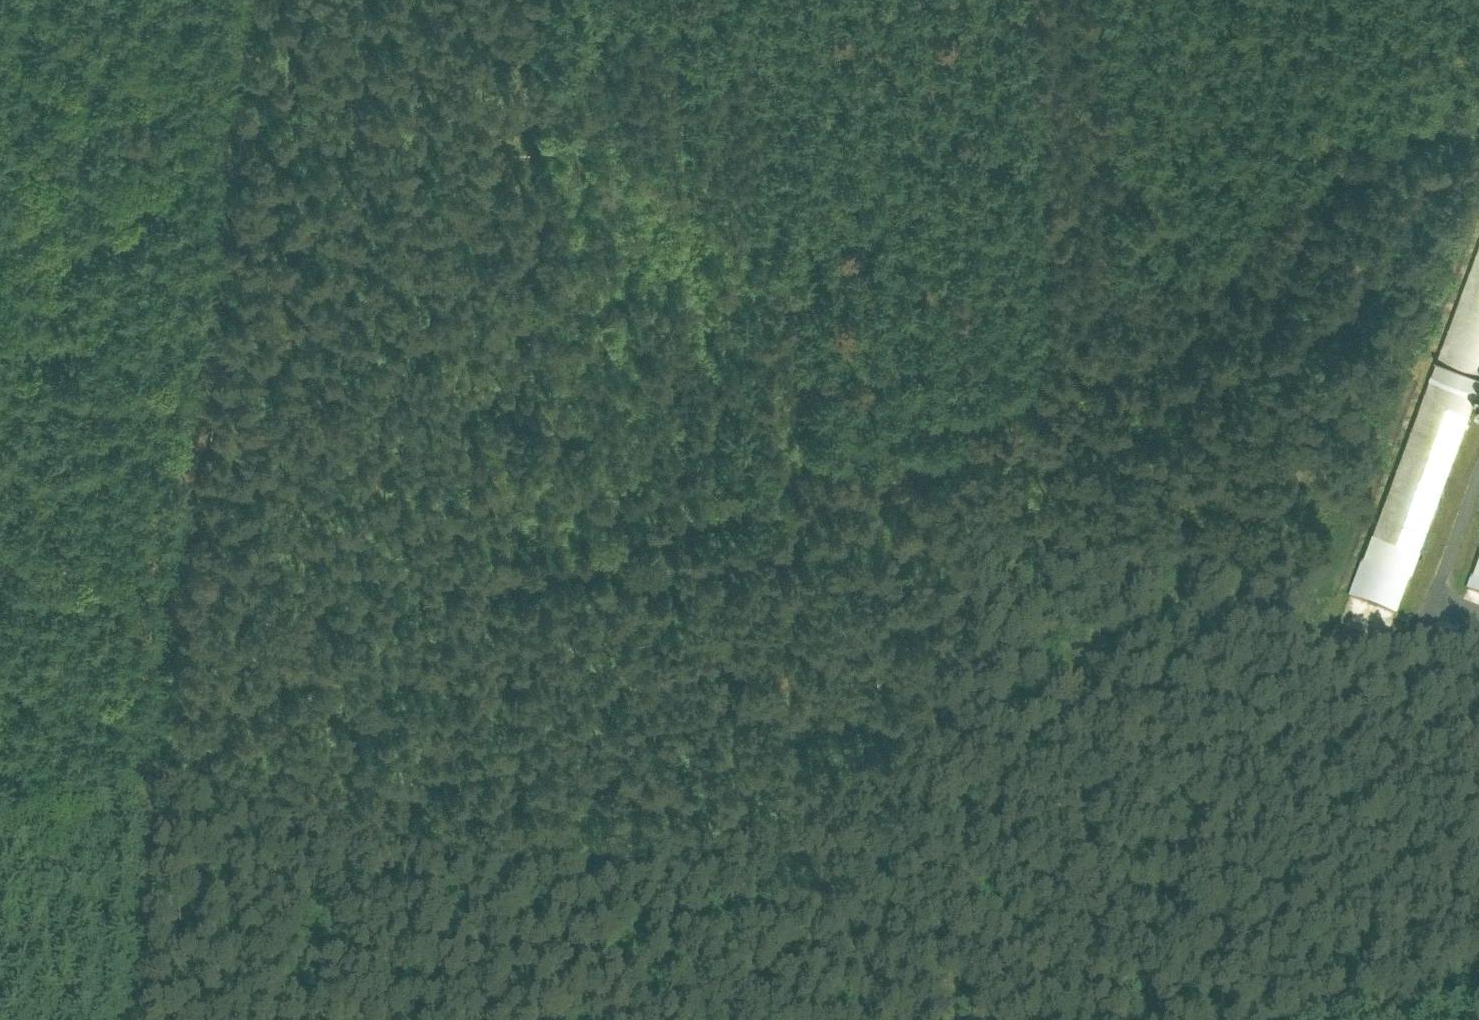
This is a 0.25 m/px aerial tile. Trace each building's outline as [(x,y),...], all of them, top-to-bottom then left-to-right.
[(1346,605),(1391,622),(1478,384),(1478,244),(1346,605)] [(1464,600),(1478,605),(1478,558),(1464,600)]
